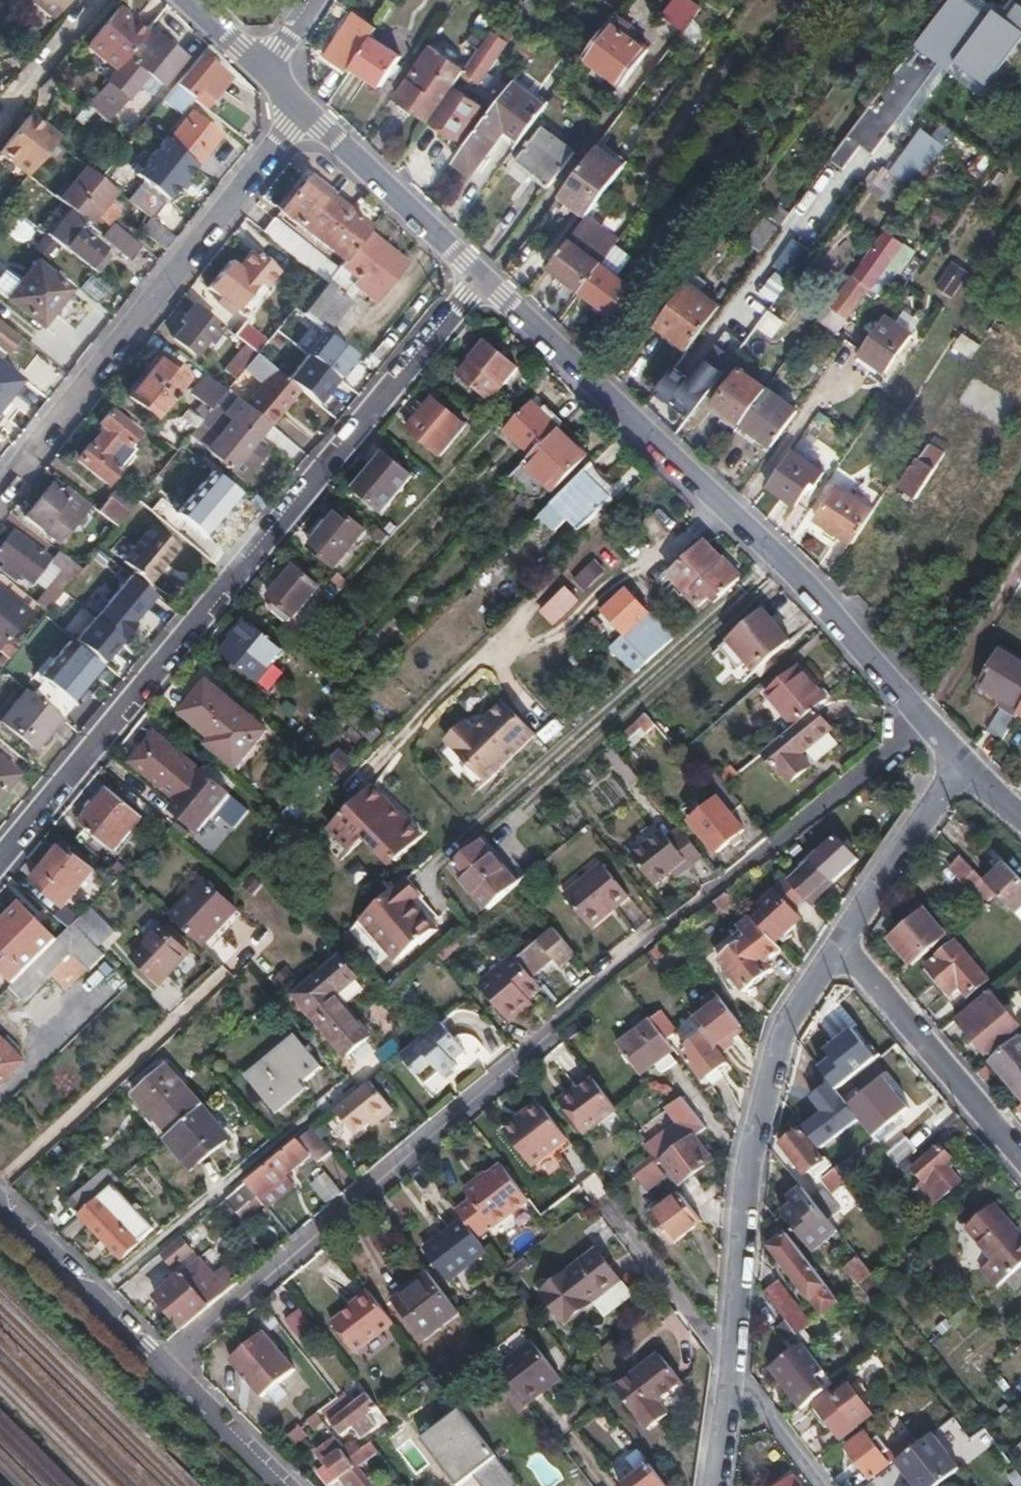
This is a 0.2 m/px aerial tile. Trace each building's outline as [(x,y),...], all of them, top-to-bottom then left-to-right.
[(55,15),(67,0),(37,0),(55,15)] [(676,41),(701,7),(692,0),(687,0),(678,11),(671,6),(657,26),(676,41)] [(832,159),(845,169),(860,149),(871,157),(892,129),(938,68),(957,61),(987,83),(1020,37),(1020,0),(1011,0),(1002,13),(984,0),(967,0),(957,13),(946,5),(900,67),(832,159)] [(119,67),(147,32),(118,8),(89,42),(119,67)] [(617,12),(585,56),(623,84),(650,48),(628,31),(633,24),(617,12)] [(339,62),(350,70),(353,67),(371,38),(378,27),(358,13),(337,45),(334,43),(327,54),(339,62)] [(492,31),(480,48),(461,76),(471,82),(475,75),(483,80),(508,43),(492,31)] [(131,61),(99,100),(117,115),(145,81),(147,83),(152,78),(163,87),(185,58),(159,36),(135,64),(131,61)] [(371,38),(353,67),(381,86),(400,57),(371,38)] [(418,113),(430,121),(433,118),(453,89),(461,76),(480,48),(468,40),(455,58),(434,44),(396,99),(400,102),(397,108),(413,119),(418,113)] [(202,52),(176,85),(193,99),(205,109),(230,78),(202,52)] [(330,76),(341,85),(350,70),(339,62),(330,76)] [(513,83),(456,161),(472,173),(506,128),(522,140),(546,108),(513,83)] [(193,99),(176,85),(165,99),(182,112),(193,99)] [(453,89),(433,118),(462,137),(482,108),(453,89)] [(55,143),(60,138),(30,114),(2,148),(31,173),(44,159),(55,143)] [(190,114),(169,143),(196,164),(197,165),(220,137),(190,114)] [(518,161),(551,185),(575,153),(542,128),(518,161)] [(957,131),(916,187),(926,194),(962,146),(968,138),(957,131)] [(968,138),(962,146),(991,166),(996,158),(968,138)] [(129,201),(152,219),(154,220),(196,164),(169,143),(165,140),(137,175),(145,181),(129,201)] [(55,143),(44,159),(50,164),(62,149),(55,143)] [(599,145),(562,195),(589,215),(626,165),(599,145)] [(916,187),(884,167),(875,180),(905,201),(916,187)] [(63,202),(72,211),(87,222),(92,226),(99,218),(109,225),(119,213),(109,206),(119,193),(100,178),(89,170),(63,202)] [(25,181),(23,184),(30,190),(38,181),(30,175),(25,181)] [(368,233),(371,229),(307,177),(281,211),(345,261),(368,233)] [(51,237),(62,247),(65,244),(98,270),(111,254),(81,230),(87,222),(72,211),(51,237)] [(581,292),(602,263),(616,246),(619,241),(588,216),(570,240),(569,240),(550,267),(581,292)] [(749,241),(762,252),(781,228),(767,217),(749,241)] [(143,230),(167,249),(177,238),(154,220),(152,219),(143,230)] [(273,219),(263,232),(328,282),(338,270),(310,247),(273,219)] [(133,259),(143,247),(115,225),(105,236),(133,259)] [(888,232),(834,308),(829,305),(819,319),(838,333),(848,319),(847,318),(871,286),(873,287),(888,266),(899,274),(915,252),(904,244),(888,232)] [(328,282),(303,313),(326,331),(349,301),(342,295),(353,283),(375,299),(403,262),(368,233),(345,261),(338,270),(328,282)] [(602,263),(581,292),(614,315),(635,287),(620,275),(633,258),(616,246),(602,263)] [(238,268),(230,262),(209,288),(221,298),(218,303),(228,311),(233,315),(257,284),(265,290),(279,273),(252,250),(238,268)] [(955,257),(935,288),(952,299),(972,268),(955,257)] [(23,283),(11,298),(42,325),(70,290),(39,264),(23,283)] [(0,280),(0,290),(11,298),(23,283),(8,270),(0,280)] [(689,282),(658,325),(690,350),(721,307),(689,282)] [(186,324),(175,338),(196,354),(205,343),(207,345),(220,328),(193,307),(183,321),(186,324)] [(770,310),(759,326),(770,335),(782,319),(770,310)] [(886,316),(863,351),(862,352),(888,371),(913,335),(886,316)] [(245,322),(234,336),(246,345),(256,353),(268,339),(245,322)] [(7,353),(18,339),(8,331),(0,324),(0,347),(7,353)] [(326,331),(307,354),(339,379),(358,357),(326,331)] [(953,347),(971,357),(978,343),(960,333),(953,347)] [(487,343),(462,373),(493,397),(517,367),(487,343)] [(228,373),(236,379),(246,367),(256,353),(246,345),(229,365),(232,367),(228,373)] [(269,425),(271,427),(301,390),(286,378),(275,369),(266,361),(256,353),(246,367),(264,382),(246,405),(269,425)] [(307,354),(286,378),(301,390),(318,404),(339,379),(307,354)] [(162,356),(146,375),(173,397),(189,376),(162,356)] [(674,401),(693,415),(725,370),(707,356),(691,378),(674,401)] [(22,378),(0,361),(0,406),(22,378)] [(660,391),(659,391),(674,401),(691,378),(677,367),(660,391)] [(207,371),(189,388),(208,408),(225,391),(207,371)] [(735,418),(742,424),(754,408),(767,389),(741,371),(717,404),(735,418)] [(173,397),(146,375),(130,395),(158,416),(173,397)] [(754,408),(742,424),(774,446),(798,411),(767,389),(754,408)] [(246,405),(226,391),(206,417),(223,431),(209,449),(231,468),(241,456),(249,462),(265,441),(259,436),(269,425),(246,405)] [(434,400),(410,428),(441,454),(465,425),(434,400)] [(533,455),(559,429),(533,404),(508,431),(533,455)] [(182,417),(196,429),(203,420),(188,409),(182,417)] [(90,443),(76,461),(106,485),(117,471),(117,469),(134,449),(129,445),(139,433),(111,411),(100,425),(105,430),(93,445),(90,443)] [(223,431),(206,417),(203,420),(196,429),(191,435),(209,449),(223,431)] [(533,455),(526,464),(554,491),(587,456),(559,429),(533,455)] [(929,443),(902,487),(917,497),(945,453),(929,443)] [(793,450),(769,486),(798,504),(823,469),(793,450)] [(375,470),(359,489),(383,509),(410,476),(386,455),(375,467),(375,470)] [(184,456),(177,464),(191,476),(198,468),(184,456)] [(585,472),(542,516),(557,530),(568,519),(580,530),(611,499),(585,472)] [(89,505),(58,480),(29,517),(60,542),(74,524),(82,524),(85,521),(84,512),(89,505)] [(820,519),(855,542),(876,508),(840,485),(820,519)] [(116,489),(97,511),(116,527),(135,504),(116,489)] [(341,511),(312,545),(338,566),(366,532),(341,511)] [(122,537),(110,552),(148,582),(177,547),(152,526),(134,547),(122,537)] [(31,579),(48,559),(14,533),(0,552),(0,556),(31,579)] [(714,604),(741,579),(707,541),(671,575),(701,608),(710,600),(714,604)] [(44,590),(35,601),(48,612),(64,592),(83,569),(60,551),(51,562),(61,569),(44,590)] [(596,556),(576,576),(593,596),(614,576),(596,556)] [(31,579),(44,590),(61,569),(51,562),(48,559),(31,579)] [(294,568),(271,596),(294,616),(318,587),(294,568)] [(94,618),(122,641),(135,625),(133,623),(130,620),(134,615),(138,617),(156,595),(131,575),(94,618)] [(567,585),(540,611),(555,626),(582,600),(567,585)] [(22,604),(0,587),(0,631),(22,604)] [(611,648),(635,674),(675,639),(629,590),(624,595),(620,590),(603,605),(628,633),(611,648)] [(790,640),(764,609),(740,631),(722,647),(740,669),(755,656),(762,664),(790,640)] [(94,618),(94,617),(75,639),(103,663),(122,641),(94,618)] [(246,625),(224,652),(259,682),(282,654),(246,625)] [(103,670),(69,642),(29,690),(59,715),(63,719),(103,670)] [(1003,741),(1018,715),(1020,710),(1020,663),(1000,651),(979,686),(1005,702),(987,731),(1003,741)] [(815,711),(828,701),(799,668),(768,695),(796,727),(815,711)] [(349,673),(344,680),(361,693),(366,687),(349,673)] [(208,682),(182,713),(213,738),(209,743),(237,766),(266,730),(208,682)] [(470,688),(460,699),(474,711),(484,700),(470,688)] [(29,690),(28,689),(1,720),(33,747),(59,715),(29,690)] [(466,721),(448,739),(489,781),(538,737),(506,703),(476,732),(466,721)] [(355,709),(347,716),(373,740),(380,733),(355,709)] [(796,727),(764,753),(789,783),(810,766),(802,754),(831,729),(815,711),(796,727)] [(647,713),(638,721),(647,733),(657,725),(647,713)] [(538,730),(545,741),(566,729),(559,718),(538,730)] [(156,736),(133,762),(179,800),(173,809),(199,830),(229,795),(156,736)] [(18,774),(0,760),(0,796),(18,774)] [(715,769),(703,778),(716,794),(728,785),(740,774),(733,765),(720,775),(715,769)] [(377,785),(334,826),(355,848),(373,831),(400,859),(425,835),(377,785)] [(734,815),(745,806),(728,785),(716,794),(719,800),(693,822),(718,852),(746,829),(734,815)] [(109,790),(82,823),(116,852),(142,818),(109,790)] [(224,834),(248,808),(235,796),(211,822),(224,834)] [(704,854),(683,829),(670,840),(662,831),(631,856),(654,885),(670,872),(686,860),(690,865),(704,854)] [(453,869),(489,910),(517,887),(519,885),(483,844),(453,869)] [(64,845),(35,880),(66,906),(95,870),(64,845)] [(827,849),(815,860),(832,880),(835,882),(847,871),(827,849)] [(973,906),(993,888),(989,884),(957,850),(946,861),(959,878),(953,883),(973,906)] [(686,860),(670,872),(675,878),(690,865),(686,860)] [(832,880),(815,860),(792,880),(805,897),(809,901),(832,880)] [(565,893),(587,921),(611,903),(615,907),(630,896),(603,862),(565,893)] [(1015,873),(1008,866),(989,884),(993,888),(996,891),(1015,873)] [(1015,873),(996,891),(1020,918),(1020,879),(1015,873)] [(805,897),(792,880),(790,878),(761,904),(765,911),(754,918),(775,942),(802,919),(793,908),(805,897)] [(407,880),(392,893),(365,918),(400,958),(433,931),(413,907),(423,899),(407,880)] [(172,918),(203,946),(236,912),(206,884),(172,918)] [(729,891),(717,901),(728,914),(740,904),(729,891)] [(611,903),(587,921),(592,926),(615,907),(611,903)] [(14,983),(58,941),(22,904),(0,926),(0,947),(9,958),(0,967),(0,969),(14,983)] [(93,906),(82,917),(104,940),(114,930),(93,906)] [(917,959),(947,931),(924,907),(913,918),(904,927),(896,935),(917,959)] [(904,927),(913,918),(908,913),(899,921),(904,927)] [(775,942),(754,918),(738,929),(745,941),(723,957),(748,989),(771,973),(764,963),(782,949),(775,942)] [(75,923),(86,935),(90,931),(79,919),(75,923)] [(14,983),(11,986),(21,998),(82,941),(82,939),(86,935),(75,923),(71,928),(58,941),(14,983)] [(514,949),(529,968),(551,950),(557,959),(569,950),(547,923),(514,949)] [(163,925),(134,957),(161,984),(192,952),(163,925)] [(985,976),(951,941),(925,966),(948,993),(957,986),(964,994),(985,976)] [(526,993),(540,982),(529,968),(514,949),(477,978),(508,1016),(523,1005),(519,999),(526,993)] [(340,959),(298,995),(346,1052),(368,1035),(334,995),(355,977),(340,959)] [(1018,1021),(988,989),(957,1018),(988,1052),(1018,1021)] [(705,1002),(713,1013),(726,1003),(718,992),(705,1002)] [(519,999),(523,1005),(531,999),(526,993),(519,999)] [(713,1013),(699,1024),(705,1033),(722,1055),(737,1043),(731,1035),(744,1026),(726,1003),(713,1013)] [(662,1008),(650,1018),(665,1037),(678,1028),(662,1008)] [(665,1037),(650,1018),(617,1044),(639,1074),(654,1063),(661,1071),(676,1058),(670,1050),(672,1047),(665,1037)] [(441,1022),(401,1055),(425,1084),(442,1070),(445,1074),(458,1064),(455,1059),(465,1050),(441,1022)] [(722,1055),(705,1033),(683,1049),(704,1077),(726,1060),(722,1055)] [(246,1075),(259,1090),(265,1086),(280,1104),(322,1068),(294,1034),(246,1075)] [(993,1060),(1017,1087),(1020,1084),(1020,1085),(1020,1037),(1019,1034),(993,1060)] [(22,1061),(0,1038),(0,1082),(22,1061)] [(169,1136),(202,1108),(165,1066),(134,1094),(169,1136)] [(358,1090),(336,1109),(355,1133),(371,1121),(379,1115),(383,1119),(396,1109),(372,1079),(358,1090)] [(616,1111),(594,1081),(582,1091),(563,1106),(584,1135),(616,1111)] [(886,1081),(854,1108),(861,1117),(893,1089),(886,1081)] [(265,1086),(259,1090),(274,1109),(280,1104),(265,1086)] [(563,1106),(582,1091),(579,1086),(560,1101),(563,1106)] [(893,1089),(861,1117),(878,1137),(910,1109),(893,1089)] [(567,1140),(541,1104),(505,1131),(533,1167),(555,1149),(567,1140)] [(229,1137),(203,1107),(202,1108),(169,1136),(166,1139),(191,1169),(229,1137)] [(636,1113),(625,1121),(634,1133),(645,1124),(636,1113)] [(379,1115),(371,1121),(374,1126),(383,1119),(379,1115)] [(676,1118),(648,1139),(664,1160),(692,1139),(676,1118)] [(833,1165),(805,1127),(786,1142),(809,1172),(813,1169),(818,1177),(833,1165)] [(312,1129),(299,1140),(312,1155),(318,1164),(332,1153),(312,1129)] [(907,1136),(888,1151),(900,1165),(918,1150),(907,1136)] [(247,1184),(265,1205),(266,1207),(285,1190),(279,1183),(288,1176),(312,1155),(299,1140),(247,1184)] [(567,1140),(555,1149),(560,1154),(572,1145),(567,1140)] [(931,1154),(923,1146),(918,1150),(900,1165),(908,1174),(917,1167),(927,1179),(916,1188),(930,1207),(961,1180),(949,1163),(954,1158),(942,1145),(931,1154)] [(664,1179),(647,1156),(631,1170),(648,1193),(664,1179)] [(846,1180),(854,1173),(846,1162),(836,1169),(846,1180)] [(527,1199),(500,1164),(465,1191),(470,1198),(455,1208),(460,1214),(476,1235),(490,1223),(493,1226),(527,1199)] [(113,1186),(114,1185),(119,1181),(107,1169),(101,1174),(113,1186)] [(849,1185),(846,1180),(836,1169),(825,1177),(837,1194),(849,1185)] [(70,1201),(82,1214),(82,1213),(113,1186),(101,1174),(70,1201)] [(279,1183),(285,1190),(294,1183),(288,1176),(279,1183)] [(82,1213),(82,1214),(123,1257),(154,1227),(114,1185),(113,1186),(82,1213)] [(812,1202),(804,1191),(790,1202),(794,1208),(814,1234),(828,1223),(821,1214),(812,1202)] [(812,1202),(821,1214),(831,1205),(822,1193),(812,1202)] [(670,1244),(700,1222),(680,1195),(649,1216),(670,1244)] [(999,1287),(1020,1269),(1020,1235),(1016,1230),(1019,1228),(998,1203),(968,1228),(995,1260),(986,1270),(999,1287)] [(803,1242),(814,1234),(794,1208),(783,1216),(803,1242)] [(476,1235),(460,1214),(422,1242),(446,1274),(483,1245),(476,1235)] [(789,1237),(777,1221),(769,1228),(780,1244),(789,1237)] [(839,1304),(789,1237),(780,1244),(773,1249),(810,1300),(812,1299),(824,1316),(839,1304)] [(172,1246),(158,1257),(170,1271),(191,1254),(179,1240),(172,1246)] [(596,1247),(541,1290),(564,1321),(592,1298),(590,1296),(618,1274),(596,1247)] [(870,1276),(858,1260),(846,1269),(858,1285),(870,1276)] [(447,1296),(436,1281),(420,1261),(384,1289),(412,1324),(447,1296)] [(171,1308),(187,1326),(203,1312),(241,1280),(234,1273),(217,1287),(206,1273),(199,1272),(187,1282),(181,1275),(157,1295),(168,1309),(171,1308)] [(778,1282),(764,1293),(784,1320),(798,1312),(778,1282)] [(396,1322),(370,1289),(357,1300),(359,1303),(343,1316),(365,1344),(396,1322)] [(300,1308),(286,1317),(303,1343),(317,1333),(300,1308)] [(808,1325),(798,1312),(784,1320),(795,1335),(808,1325)] [(365,1344),(343,1316),(335,1322),(357,1351),(365,1344)] [(795,1335),(784,1320),(775,1326),(786,1342),(795,1335)] [(232,1359),(263,1397),(297,1369),(266,1331),(232,1359)] [(532,1339),(500,1363),(528,1400),(561,1376),(532,1339)] [(802,1407),(822,1393),(816,1382),(825,1375),(800,1342),(771,1364),(802,1407)] [(660,1349),(615,1385),(648,1428),(667,1412),(658,1401),(684,1381),(660,1349)] [(802,1407),(771,1364),(767,1367),(799,1410),(802,1407)] [(849,1419),(860,1410),(863,1408),(849,1389),(834,1399),(829,1393),(813,1405),(809,1411),(818,1424),(823,1420),(837,1440),(855,1427),(849,1419)] [(381,1407),(372,1394),(335,1423),(344,1436),(381,1407)] [(403,1399),(386,1413),(392,1420),(409,1407),(403,1399)] [(866,1417),(860,1410),(849,1419),(855,1427),(866,1417)] [(319,1412),(312,1418),(319,1427),(326,1422),(319,1412)] [(310,1433),(303,1424),(292,1434),(299,1442),(310,1433)] [(477,1428),(465,1437),(488,1468),(494,1464),(500,1459),(477,1428)] [(912,1432),(880,1456),(886,1463),(889,1467),(894,1463),(920,1443),(912,1432)] [(366,1434),(348,1448),(353,1456),(373,1442),(366,1434)] [(920,1443),(894,1463),(912,1485),(938,1485),(960,1469),(932,1434),(920,1443)] [(886,1463),(880,1456),(864,1435),(836,1455),(857,1485),(886,1463)] [(373,1442),(353,1456),(362,1468),(381,1452),(373,1442)] [(342,1449),(324,1463),(331,1473),(334,1470),(336,1474),(326,1481),(329,1485),(367,1485),(363,1481),(365,1480),(342,1449)] [(621,1485),(668,1485),(650,1463),(621,1485)] [(485,1485),(493,1485),(505,1477),(494,1464),(488,1468),(478,1476),(485,1485)] [(519,1483),(511,1473),(505,1477),(493,1485),(514,1485),(519,1483)]
